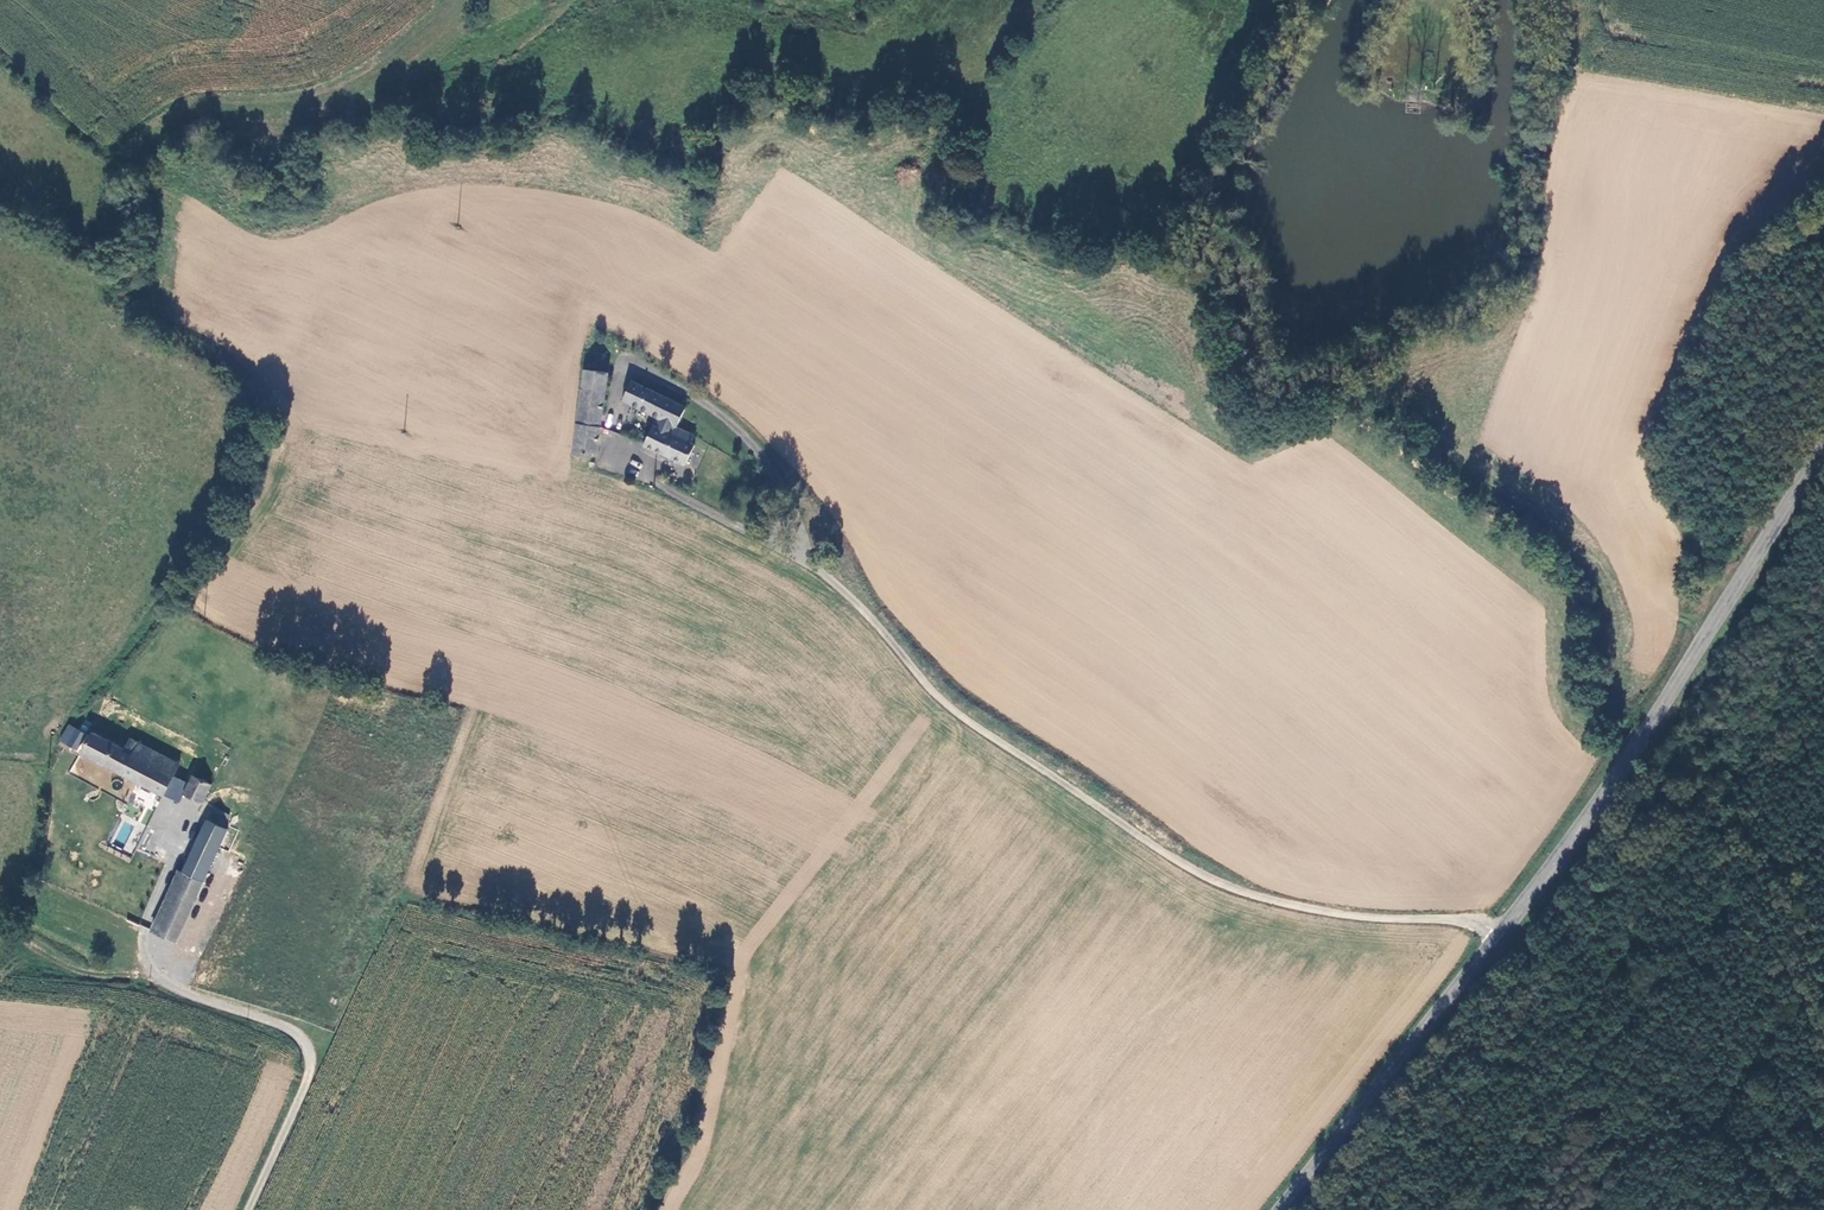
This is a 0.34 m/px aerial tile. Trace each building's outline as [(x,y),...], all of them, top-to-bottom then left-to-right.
[(609,382),(582,377),(574,462),(600,463),(609,382)] [(679,438),(687,418),(684,416),(685,414),(638,389),(629,406),(663,426),(660,435),(655,432),(645,447),(680,473),(692,454),(689,452),(693,447),(679,438)] [(83,733),(66,724),(57,740),(74,749),(83,733)] [(123,749),(92,730),(80,752),(101,764),(102,762),(177,806),(184,795),(200,805),(211,787),(193,776),(188,785),(173,776),(178,766),(130,737),(123,749)] [(213,809),(150,929),(174,943),(209,876),(224,848),(231,832),(221,827),(226,815),(213,809)] [(250,841),(231,832),(224,848),(244,856),(250,841)] [(209,876),(174,943),(192,952),(227,886),(209,876)]
